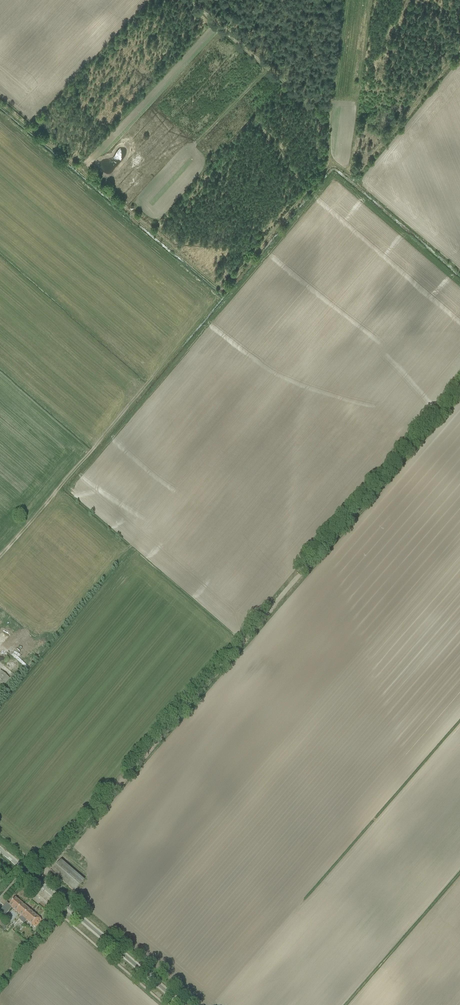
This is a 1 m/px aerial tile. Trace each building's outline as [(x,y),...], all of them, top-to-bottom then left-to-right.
[(17,668),(17,666),(17,664),(16,663),(14,661),(12,661),(10,661),(9,662),(8,662),(8,663),(7,664),(7,665),(7,666),(7,667),(7,668),(8,670),(10,671),(12,672),(14,671),(15,671),(16,670),(17,668)] [(10,679),(1,671),(0,671),(0,690),(10,679)] [(60,861),(51,872),(74,892),(84,881),(60,861)] [(28,909),(15,898),(9,905),(6,903),(0,910),(0,913),(4,916),(11,908),(21,917),(28,909)] [(35,928),(41,921),(28,909),(21,917),(19,920),(23,924),(26,920),(35,928)]
